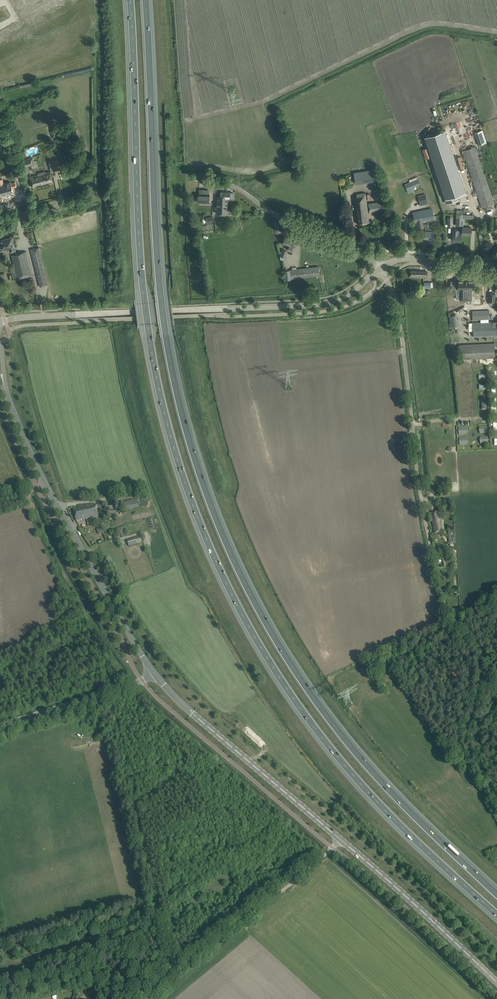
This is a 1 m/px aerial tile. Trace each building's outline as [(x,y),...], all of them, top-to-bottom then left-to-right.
[(38,1),(35,3),(39,11),(43,8),(38,1)] [(35,3),(31,5),(35,13),(39,11),(35,3)] [(31,5),(27,7),(31,15),(35,13),(31,5)] [(27,7),(23,9),(27,17),(31,15),(27,7)] [(23,9),(19,12),(23,19),(27,17),(23,9)] [(482,129),(474,132),(478,144),(486,142),(482,129)] [(447,132),(426,139),(448,205),(460,201),(459,197),(467,194),(447,132)] [(422,149),(426,159),(431,157),(427,147),(422,149)] [(463,150),(482,208),(495,204),(475,147),(463,150)] [(28,166),(35,164),(33,157),(23,160),(24,164),(22,165),(25,173),(30,172),(28,166)] [(50,161),(53,171),(61,169),(58,159),(50,161)] [(354,172),(355,183),(376,180),(375,169),(354,172)] [(29,177),(31,182),(32,187),(37,186),(37,185),(40,184),(40,185),(53,182),(50,171),(29,177)] [(409,182),(404,184),(408,193),(415,190),(413,187),(420,184),(417,177),(408,180),(409,182)] [(0,179),(0,180),(1,183),(1,184),(3,194),(9,193),(9,192),(13,191),(12,187),(16,186),(15,181),(11,182),(4,184),(3,179),(0,179)] [(198,188),(197,196),(209,197),(209,189),(198,188)] [(220,196),(217,196),(216,213),(227,214),(228,197),(230,197),(230,192),(220,191),(220,196)] [(356,193),(357,197),(354,198),(357,224),(369,222),(365,192),(356,193)] [(418,197),(420,203),(417,203),(418,206),(428,203),(426,195),(418,197)] [(384,201),(369,203),(370,211),(385,210),(384,201)] [(424,210),(413,212),(415,222),(416,222),(418,229),(423,227),(423,223),(428,222),(428,220),(435,219),(433,209),(425,211),(424,210)] [(464,214),(456,213),(455,225),(463,225),(464,214)] [(427,224),(423,223),(423,227),(425,227),(424,238),(434,238),(434,227),(427,227),(427,224)] [(461,241),(461,234),(461,230),(458,230),(458,227),(453,226),(453,240),(461,241)] [(290,237),(285,235),(283,242),(288,244),(286,249),(293,251),(295,247),(291,245),(293,239),(289,238),(290,237)] [(11,251),(14,250),(12,240),(9,241),(8,239),(0,241),(0,247),(1,250),(10,248),(11,251)] [(48,285),(39,247),(31,249),(40,287),(48,285)] [(12,255),(18,279),(32,276),(26,251),(12,255)] [(290,270),(291,279),(319,275),(318,266),(290,270)] [(451,282),(451,288),(458,288),(460,288),(460,299),(465,299),(466,279),(458,279),(458,282),(451,282)] [(466,279),(465,299),(470,299),(471,288),(474,288),(474,279),(466,279)] [(453,293),(448,294),(449,306),(452,305),(452,307),(457,306),(456,302),(454,303),(453,293)] [(473,319),(473,320),(489,319),(489,310),(472,311),(473,319)] [(473,337),(496,336),(496,329),(496,322),(473,323),(473,337)] [(459,345),(460,359),(495,358),(494,343),(459,345)] [(123,503),(124,509),(139,507),(138,501),(123,503)] [(95,504),(84,507),(87,518),(98,516),(95,504)] [(109,506),(109,509),(108,510),(108,515),(117,514),(116,509),(116,505),(109,506)] [(87,518),(84,507),(73,509),(76,521),(87,518)] [(439,519),(440,519),(439,511),(429,514),(430,521),(432,521),(432,525),(433,525),(434,527),(433,527),(435,534),(443,532),(441,522),(440,522),(439,519)] [(109,529),(111,536),(127,532),(124,524),(109,529)] [(142,542),(140,536),(127,540),(129,546),(142,542)]
